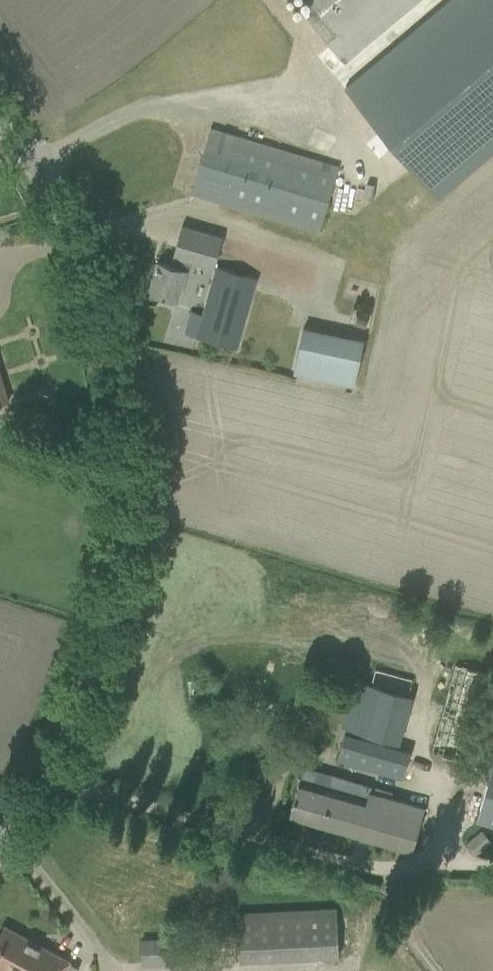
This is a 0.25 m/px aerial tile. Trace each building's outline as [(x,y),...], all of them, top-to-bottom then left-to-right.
[(307,18),(344,62),(422,0),(312,0),(314,2),(319,8),(307,18)] [(344,88),(437,198),(492,151),(492,0),(449,0),(344,88)] [(314,2),(302,13),(307,18),(319,8),(314,2)] [(187,192),(206,198),(318,232),(338,166),(210,128),(192,188),(189,187),(187,192)] [(149,293),(176,301),(189,259),(215,267),(224,238),(181,225),(170,264),(158,261),(149,293)] [(184,334),(238,348),(256,280),(215,268),(201,314),(191,311),(184,334)] [(20,403),(11,358),(13,358),(0,297),(0,407),(20,403)] [(356,318),(354,325),(364,328),(366,321),(356,318)] [(301,325),(290,374),(352,387),(363,338),(301,325)] [(430,753),(464,762),(489,674),(454,664),(430,753)] [(370,685),(409,696),(413,680),(394,675),(374,670),(370,685)] [(344,733),(336,760),(402,780),(410,752),(344,733)] [(492,831),(492,764),(475,826),(492,831)] [(288,816),(411,851),(424,808),(369,793),(371,787),(303,767),(288,816)] [(237,912),(239,962),(338,957),(336,908),(237,912)] [(68,962),(3,927),(0,933),(0,968),(5,970),(63,970),(68,962)] [(141,940),(142,964),(190,963),(189,939),(141,940)]
